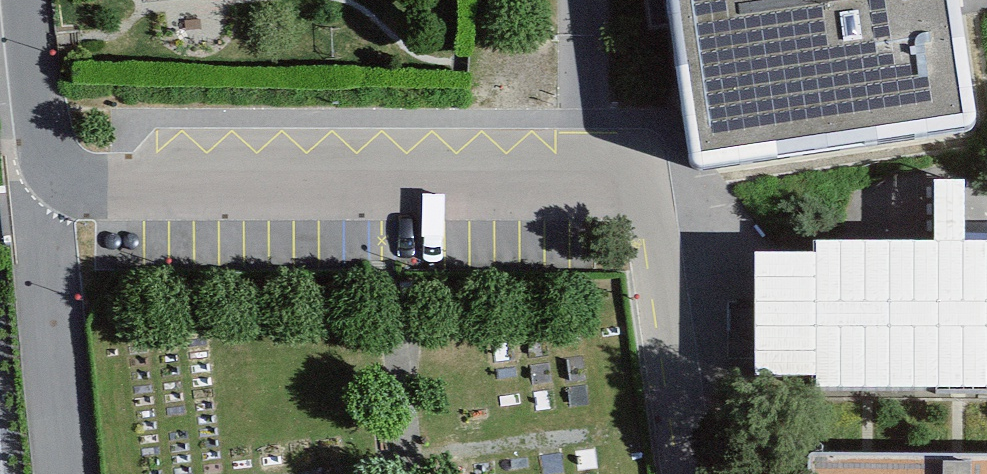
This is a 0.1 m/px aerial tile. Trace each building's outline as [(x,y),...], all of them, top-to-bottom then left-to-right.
[(686,173),(690,181),(699,182),(726,179),(832,163),(965,144),(971,141),(974,134),(955,0),(661,0),(686,173)] [(816,240),(816,253),(755,252),(755,375),(817,375),(817,386),(986,387),(986,240),(965,240),(965,179),(933,179),(933,241),(816,240)] [(809,457),(809,473),(986,473),(986,458),(809,457)]
